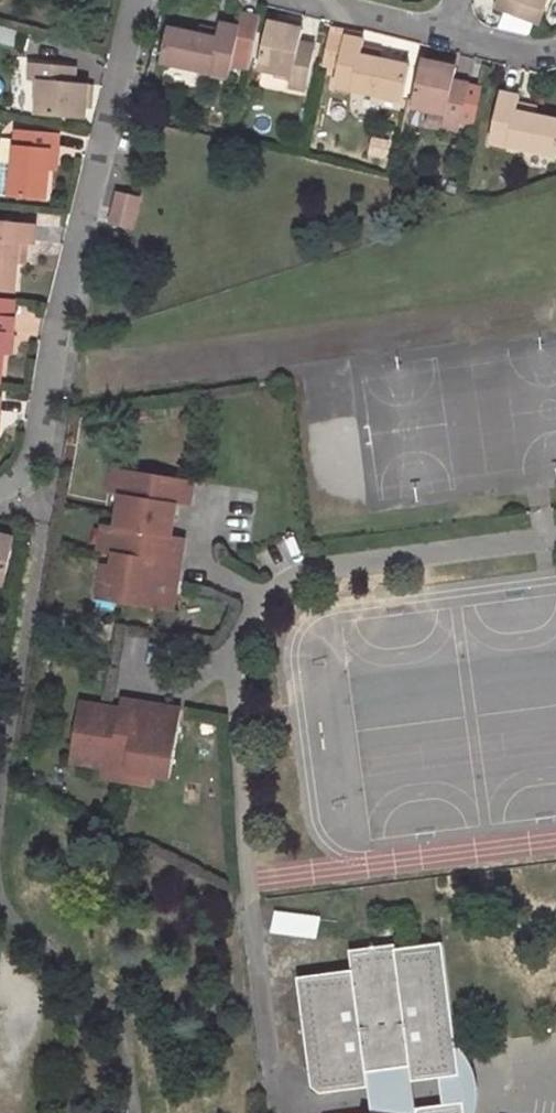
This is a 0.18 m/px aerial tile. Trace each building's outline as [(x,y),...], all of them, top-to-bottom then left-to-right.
[(542,0),(497,0),(493,11),(533,25),(542,0)] [(225,67),(242,70),(253,21),(235,17),(233,29),(225,67)] [(297,90),(306,46),(290,43),(293,30),(260,22),(249,69),(282,77),(280,86),(297,90)] [(211,41),(193,37),(163,30),(156,63),(222,77),(225,67),(233,29),(214,25),(212,33),(211,41)] [(193,37),(211,41),(212,33),(194,29),(193,37)] [(331,71),(338,39),(322,36),(316,67),(331,71)] [(328,87),(394,103),(401,70),(374,63),(355,59),(356,52),(358,44),(338,39),(331,71),(328,87)] [(355,59),(374,63),(376,56),(356,52),(355,59)] [(451,128),(460,84),(445,81),(448,68),(416,60),(405,107),(436,114),(433,125),(451,128)] [(69,85),(70,70),(25,66),(23,81),(34,82),(31,116),(78,120),(82,86),(69,85)] [(555,126),(555,108),(531,102),(512,98),(516,83),(497,78),(485,126),(552,141),(555,126)] [(532,93),(515,90),(512,98),(531,102),(532,93)] [(52,154),(53,138),(11,134),(5,199),(38,202),(42,171),(43,154),(52,154)] [(51,171),(52,154),(43,154),(42,171),(51,171)] [(128,217),(134,192),(112,187),(106,211),(128,217)] [(103,224),(125,228),(128,217),(106,211),(103,224)] [(30,226),(0,224),(0,293),(8,293),(11,262),(13,243),(21,244),(28,244),(30,226)] [(21,244),(13,243),(11,262),(19,262),(21,244)] [(10,319),(11,304),(0,302),(0,318),(10,319)] [(11,319),(10,319),(0,318),(0,353),(2,335),(9,336),(11,319)] [(2,335),(0,353),(7,354),(9,336),(2,335)] [(111,491),(125,494),(129,467),(116,464),(111,491)] [(119,525),(115,551),(119,551),(117,563),(114,581),(119,582),(116,598),(176,608),(178,592),(171,591),(173,579),(180,580),(187,543),(173,541),(175,533),(180,501),(181,493),(195,495),(197,479),(129,467),(125,494),(119,525)] [(180,501),(193,504),(195,495),(181,493),(180,501)] [(115,551),(119,525),(106,522),(101,548),(115,551)] [(173,541),(187,543),(188,535),(175,533),(173,541)] [(9,541),(0,539),(0,580),(9,541)] [(104,561),(98,596),(116,598),(119,582),(114,581),(117,563),(104,561)] [(178,592),(180,580),(173,579),(171,591),(178,592)] [(107,763),(131,768),(157,772),(174,775),(184,706),(169,704),(168,712),(155,710),(157,702),(142,699),(140,708),(123,705),(122,713),(112,712),(114,703),(83,698),(74,757),(107,763)] [(155,710),(168,712),(169,704),(157,702),(155,710)] [(122,713),(123,705),(114,703),(112,712),(122,713)] [(131,768),(107,763),(105,775),(129,779),(131,768)] [(131,768),(129,779),(155,784),(157,772),(131,768)] [(270,911),(268,934),(316,938),(318,915),(270,911)] [(363,1073),(407,1068),(409,1083),(437,1079),(456,1077),(452,1046),(439,946),(394,951),(394,947),(362,951),(364,970),(297,978),(312,1094),(365,1088),(363,1073)] [(476,1095),(476,1093),(474,1078),(469,1067),(461,1055),(452,1046),(456,1077),(437,1079),(441,1107),(460,1105),(461,1112),(474,1112),(475,1108),(476,1095)] [(413,1111),(409,1083),(407,1068),(363,1073),(365,1088),(369,1112),(413,1112),(413,1111)] [(460,1105),(441,1107),(413,1111),(413,1112),(461,1112),(460,1105)]
